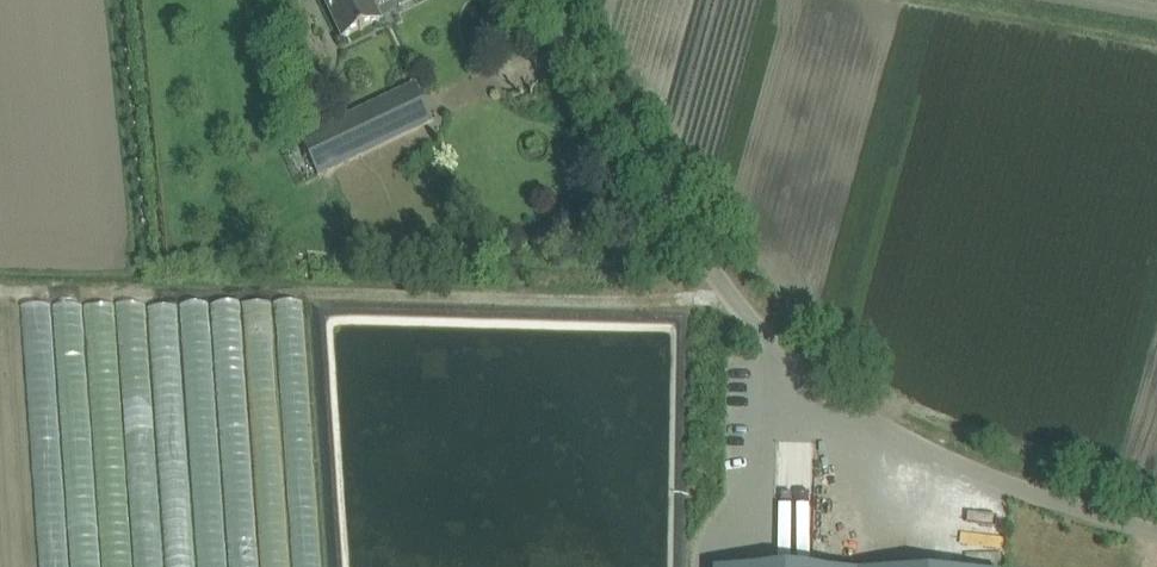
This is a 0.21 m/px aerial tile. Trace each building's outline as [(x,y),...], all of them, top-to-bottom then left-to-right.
[(343,39),(382,21),(372,0),(324,0),(343,39)] [(320,176),(429,123),(412,87),(302,142),(320,176)]
